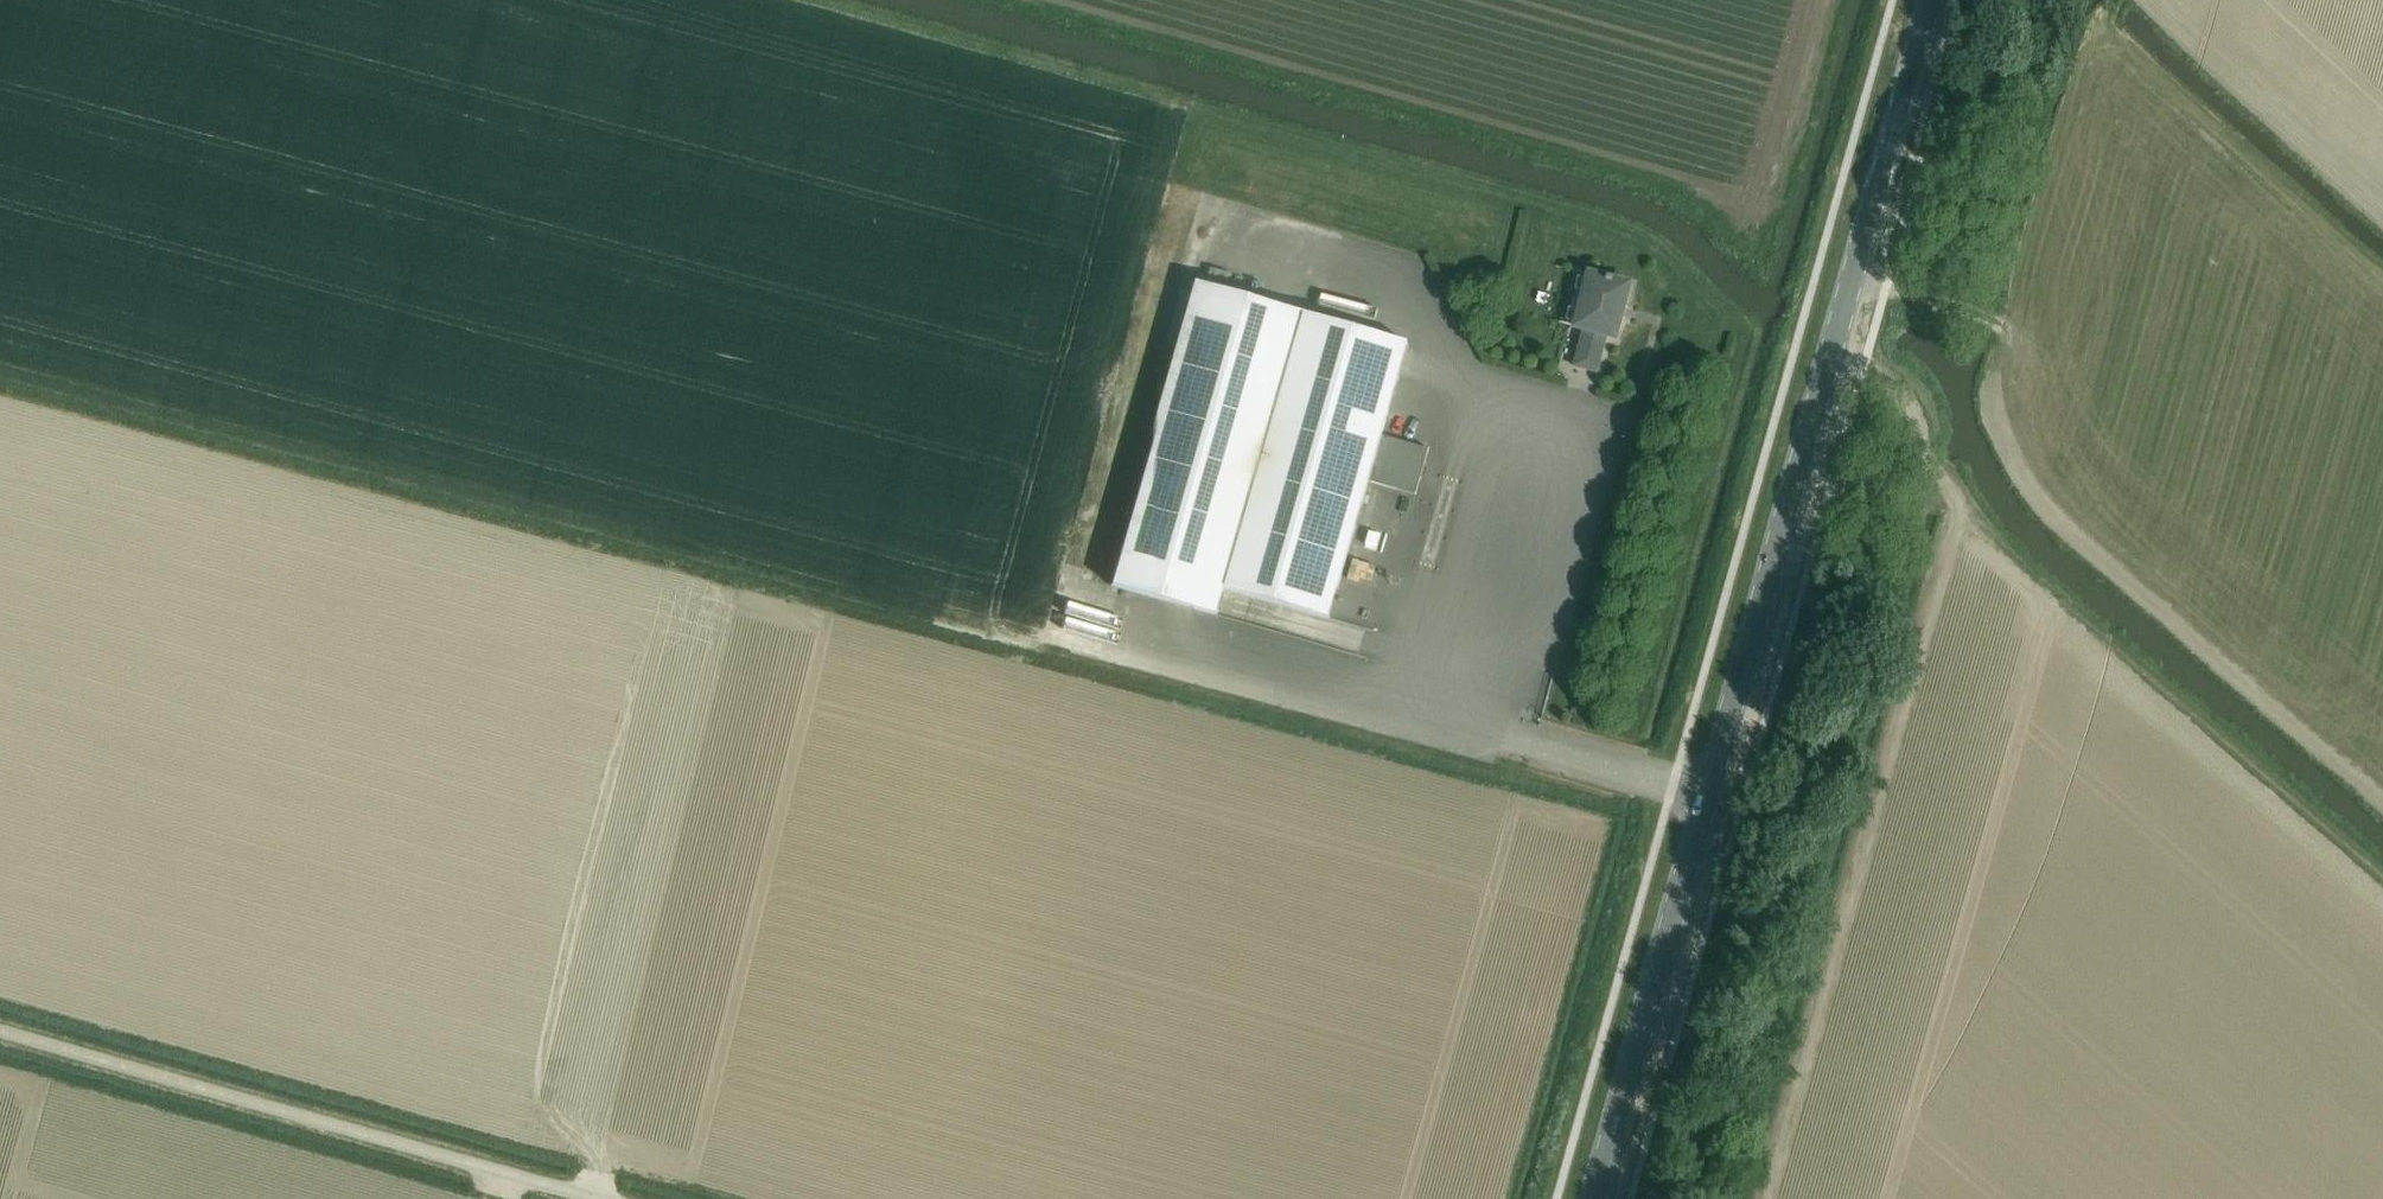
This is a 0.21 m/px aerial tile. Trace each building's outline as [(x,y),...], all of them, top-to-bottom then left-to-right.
[(1606,278),(1589,273),(1575,327),(1585,329),(1583,334),(1582,334),(1574,366),(1575,366),(1576,365),(1594,370),(1594,371),(1595,372),(1605,335),(1614,337),(1629,284),(1612,279),(1612,278),(1606,277),(1606,278)] [(1414,494),(1428,449),(1380,435),(1407,344),(1196,283),(1110,584),(1215,615),(1223,588),(1328,618),(1367,481),(1414,494)] [(1630,654),(1632,646),(1624,644),(1622,652),(1630,654)]
